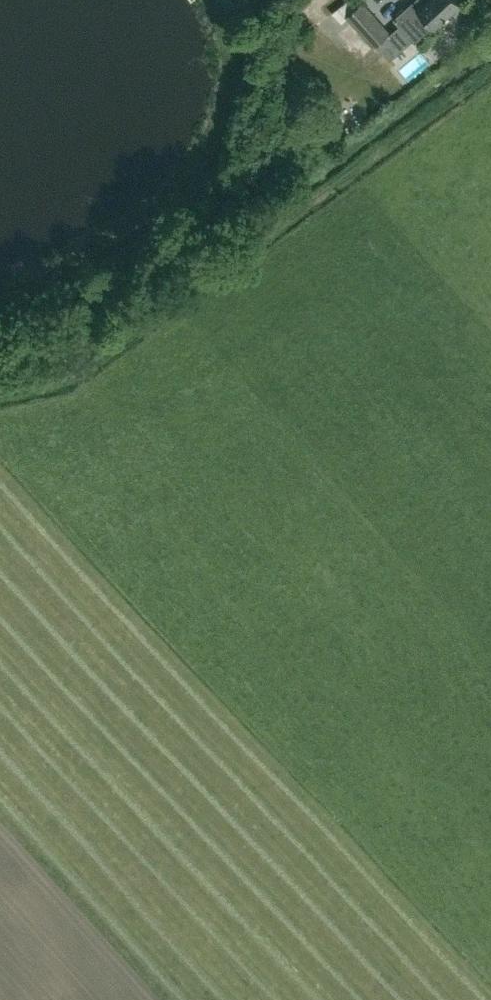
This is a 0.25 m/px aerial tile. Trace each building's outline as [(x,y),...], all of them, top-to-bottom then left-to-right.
[(361,33),(372,46),(389,31),(361,0),(345,15),(346,17),(347,18),(361,33)] [(456,0),(414,0),(395,18),(415,40),(433,23),(435,24),(443,17),(458,33),(473,19),(456,0)]
